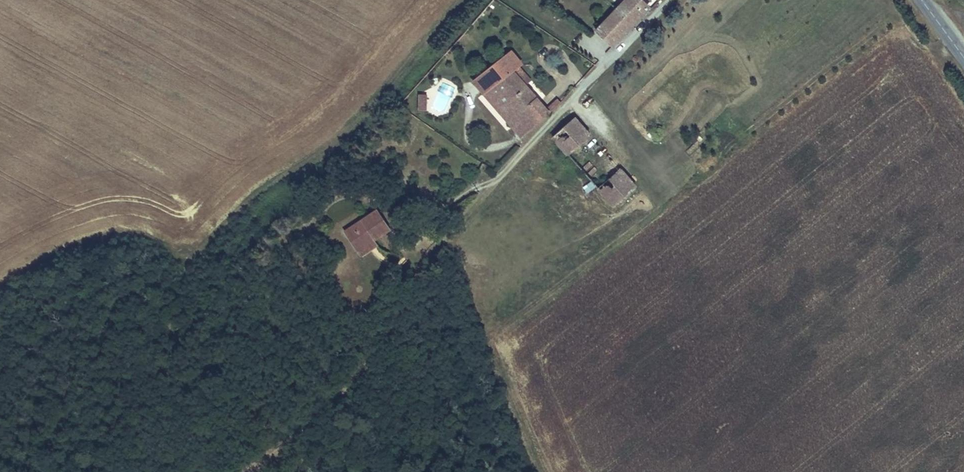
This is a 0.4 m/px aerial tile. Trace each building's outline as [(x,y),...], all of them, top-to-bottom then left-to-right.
[(595,29),(611,46),(647,8),(638,0),(623,0),(595,29)] [(470,82),(485,98),(520,67),(521,66),(506,49),(503,53),(470,82)] [(520,67),(485,98),(522,138),(549,113),(545,109),(526,87),(532,81),(520,67)] [(427,111),(427,95),(419,95),(419,111),(427,111)] [(549,113),(559,103),(556,99),(545,109),(549,113)] [(551,138),(568,157),(590,137),(573,118),(551,138)] [(568,157),(612,205),(634,185),(590,137),(568,157)] [(345,237),(358,255),(374,244),(389,233),(376,215),(345,237)] [(374,244),(358,255),(362,262),(378,250),(374,244)]
